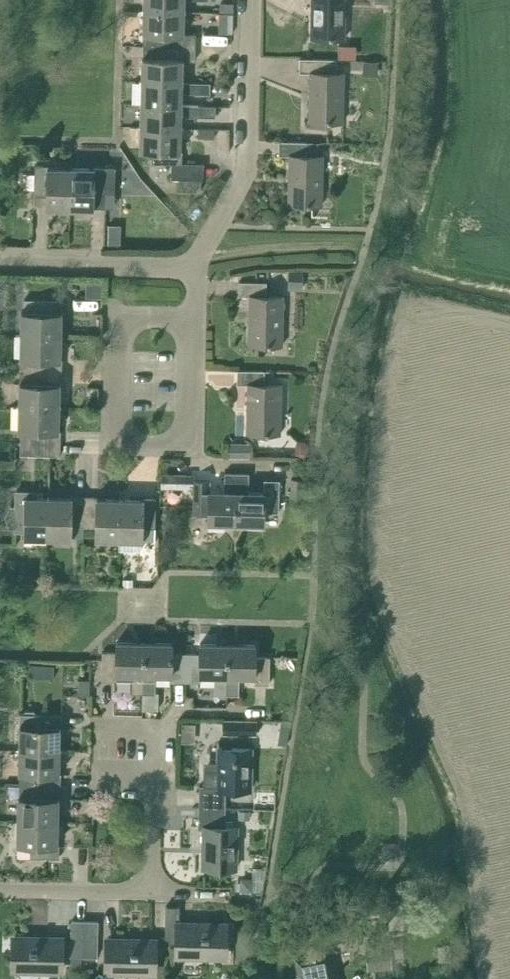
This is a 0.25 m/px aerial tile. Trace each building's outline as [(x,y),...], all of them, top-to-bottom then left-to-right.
[(144,10),(184,11),(185,1),(204,1),(204,0),(144,0),(144,10)] [(346,38),(347,0),(311,0),(310,37),(346,38)] [(219,11),(233,11),(234,3),(220,2),(219,11)] [(144,10),(143,34),(143,46),(196,48),(196,34),(184,34),(184,11),(144,10)] [(338,45),(338,58),(349,58),(350,45),(338,45)] [(196,48),(143,46),(142,81),(183,82),(183,60),(195,61),(196,48)] [(308,120),(344,121),(345,73),(336,73),(336,59),(300,58),(299,72),(309,72),(308,120)] [(363,61),(363,75),(378,75),(378,61),(363,61)] [(142,81),(141,105),(182,106),(182,94),(201,94),(202,83),(183,82),(142,81)] [(202,83),(201,94),(210,95),(211,83),(202,83)] [(141,105),(141,127),(182,128),(182,116),(201,117),(201,109),(201,106),(182,106),(141,105)] [(201,109),(201,117),(215,117),(216,106),(201,106),(201,109)] [(181,150),(182,128),(141,127),(140,150),(153,151),(152,163),(172,164),(172,175),(172,178),(204,179),(204,176),(204,163),(182,162),(183,151),(184,151),(184,150),(181,150)] [(198,129),(198,139),(215,139),(215,129),(198,129)] [(323,204),(324,156),(320,156),(320,141),(278,140),(278,155),(288,155),(287,203),(323,204)] [(46,208),(70,208),(71,168),(47,167),(47,165),(35,164),(35,174),(26,173),(26,189),(34,189),(34,195),(47,195),(46,208)] [(71,168),(70,208),(94,209),(94,207),(106,208),(106,194),(114,194),(115,166),(95,166),(95,168),(71,168)] [(108,225),(108,245),(120,245),(120,225),(108,225)] [(303,270),(289,270),(288,289),(303,289),(303,270)] [(248,344),(283,344),(284,296),(266,296),(267,282),(239,281),(239,296),(248,296),(248,344)] [(25,300),(24,312),(21,311),(21,335),(61,336),(62,312),(64,312),(64,300),(34,300),(25,300)] [(61,359),(61,336),(21,335),(20,358),(20,370),(62,371),(63,359),(61,359)] [(246,432),(281,433),(282,385),(264,384),(264,369),(237,369),(236,384),(247,384),(246,432)] [(20,382),(19,406),(59,407),(60,383),(62,383),(62,371),(20,370),(20,382)] [(59,431),(59,407),(19,406),(18,429),(21,429),(21,441),(60,442),(61,431),(59,431)] [(308,454),(309,445),(305,441),(300,440),(295,444),(295,453),(298,458),(304,458),(308,454)] [(21,454),(60,455),(60,442),(21,441),(21,454)] [(250,442),(229,442),(229,457),(250,457),(250,442)] [(195,480),(195,490),(194,504),(194,512),(208,513),(208,522),(236,523),(237,473),(225,473),(225,492),(209,491),(209,481),(195,480)] [(249,474),(237,473),(236,523),(264,524),(264,512),(279,512),(280,480),(265,480),(264,493),(248,492),(249,474)] [(292,479),(292,499),(304,499),(304,479),(292,479)] [(47,538),(48,498),(28,497),(28,492),(16,491),(15,506),(10,506),(6,516),(10,526),(15,526),(15,529),(24,529),(23,537),(47,538)] [(72,538),(72,536),(72,526),(84,526),(84,496),(73,496),(72,498),(48,498),(47,538),(72,538)] [(96,527),(96,539),(119,540),(120,499),(97,499),(97,496),(84,496),(84,526),(96,527)] [(143,540),(143,537),(143,528),(155,528),(156,498),(144,498),(144,500),(120,499),(119,540),(119,550),(141,550),(141,540),(143,540)] [(132,692),(143,692),(144,642),(117,642),(116,650),(102,650),(102,679),(116,679),(116,672),(132,673),(132,692)] [(172,643),(144,642),(143,692),(143,708),(158,709),(158,691),(155,691),(155,674),(172,674),(171,681),(185,681),(186,652),(172,652),(172,643)] [(215,694),(227,694),(227,644),(200,643),(200,653),(186,652),(185,681),(200,681),(200,675),(215,675),(215,694)] [(256,644),(227,644),(227,694),(239,694),(239,676),(255,676),(255,684),(270,685),(270,657),(256,657),(256,644)] [(78,678),(78,695),(90,696),(90,679),(78,678)] [(19,748),(59,749),(60,727),(62,727),(62,714),(37,714),(33,710),(25,710),(22,713),(20,713),(19,748)] [(223,719),(223,735),(258,735),(258,719),(223,719)] [(280,730),(277,743),(287,744),(289,731),(281,730),(280,730)] [(226,788),(251,789),(252,748),(218,747),(218,761),(204,761),(203,785),(200,785),(200,806),(226,807),(226,788)] [(59,774),(59,749),(19,748),(19,773),(21,773),(21,785),(61,786),(61,774),(59,774)] [(18,797),(18,820),(58,821),(58,798),(60,798),(61,786),(21,785),(20,797),(18,797)] [(225,827),(226,807),(200,806),(199,827),(204,827),(204,867),(236,868),(238,827),(225,827)] [(57,844),(58,821),(18,820),(17,844),(30,844),(29,857),(59,857),(60,844),(57,844)] [(240,890),(253,891),(254,878),(241,878),(240,890)] [(178,956),(224,956),(224,923),(180,922),(181,907),(166,906),(166,942),(179,942),(178,956)] [(71,956),(84,956),(85,920),(72,920),(71,956)] [(98,920),(85,920),(84,956),(98,956),(98,920)] [(15,936),(14,970),(60,970),(61,937),(15,936)] [(109,938),(108,972),(153,972),(154,939),(109,938)] [(404,956),(402,940),(392,941),(394,957),(404,956)] [(392,968),(390,945),(389,941),(366,943),(368,970),(392,968)] [(300,978),(335,978),(329,950),(295,957),(300,978)]
